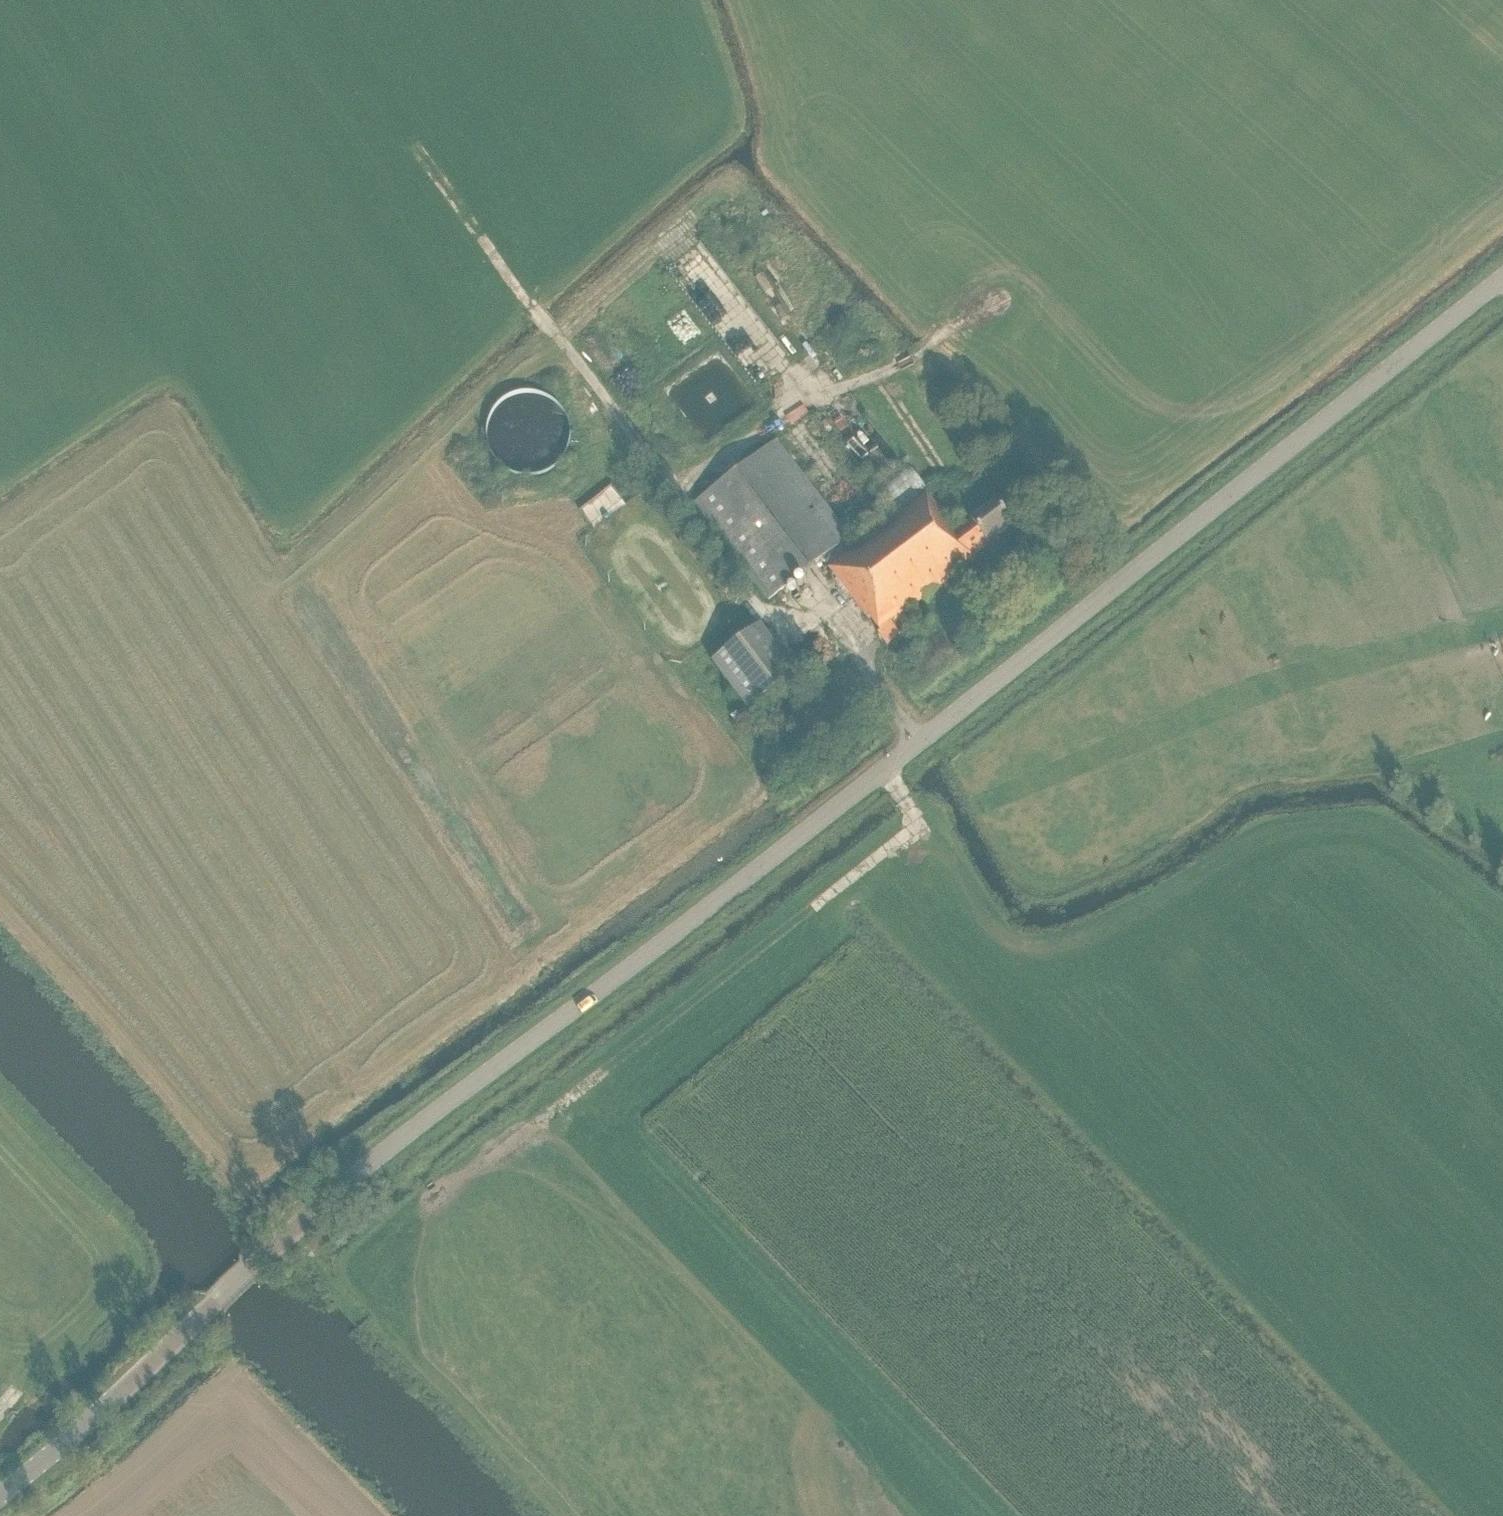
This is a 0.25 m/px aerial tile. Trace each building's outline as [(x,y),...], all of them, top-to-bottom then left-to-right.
[(702,239),(677,256),(688,273),(713,255),(702,239)] [(846,556),(839,547),(850,538),(776,443),(695,505),(769,601),(823,561),(830,570),(869,620),(870,619),(881,633),(879,635),(888,647),(909,631),(900,620),(977,559),(973,555),(987,544),(991,549),(1000,542),(996,537),(1012,525),(996,504),(956,535),(925,495),(895,518),(846,556)] [(895,518),(928,491),(906,465),(874,492),(895,518)] [(750,712),(797,676),(760,628),(713,665),(750,712)] [(737,724),(742,720),(739,716),(734,719),(737,724)]
